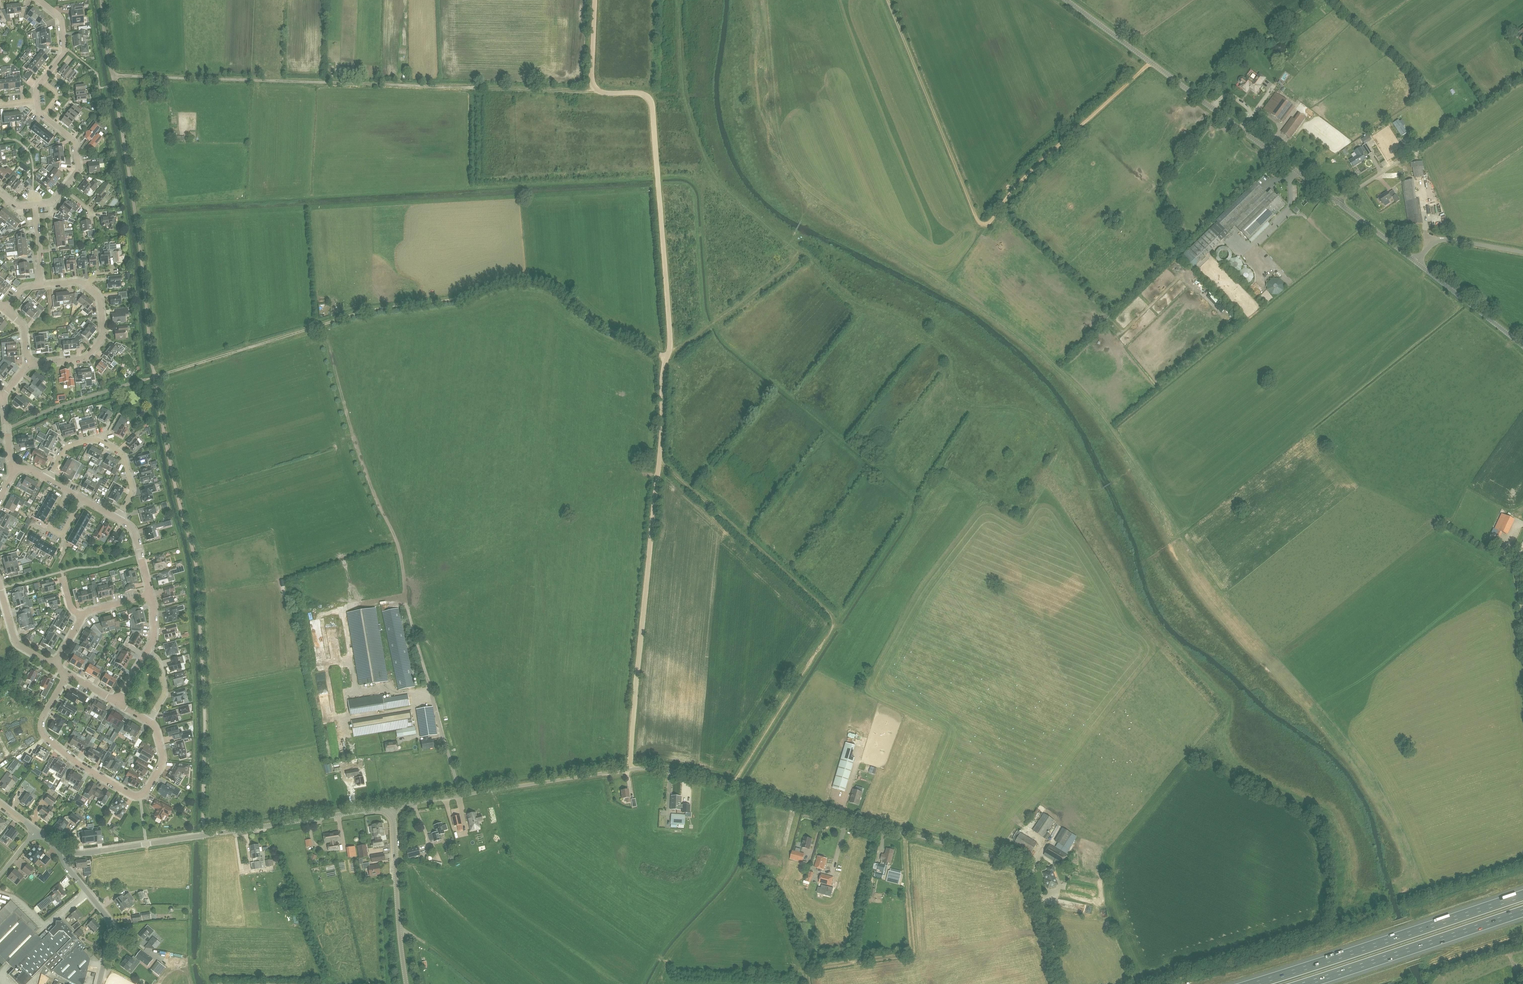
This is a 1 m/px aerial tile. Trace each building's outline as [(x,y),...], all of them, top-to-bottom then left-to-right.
[(75,13),(71,13),(72,24),(83,23),(82,12),(89,12),(88,3),(83,3),(82,3),(82,5),(74,6),(75,13)] [(13,5),(14,14),(19,14),(19,19),(24,18),(26,10),(21,11),(21,8),(20,4),(13,5)] [(10,15),(14,14),(13,5),(6,6),(7,10),(7,13),(3,13),(6,19),(10,18),(10,15)] [(29,18),(33,20),(39,13),(34,8),(31,11),(30,14),(26,10),(24,18),(27,21),(29,18)] [(39,13),(33,20),(36,23),(33,27),(36,29),(43,26),(39,24),(42,20),(45,17),(39,13)] [(45,31),(44,26),(36,29),(31,31),(32,33),(34,35),(36,35),(37,38),(50,37),(49,30),(45,31)] [(85,31),(79,31),(79,36),(74,36),(75,47),(81,46),(82,52),(83,53),(87,52),(88,51),(87,46),(84,47),(84,46),(83,36),(86,36),(88,35),(88,31),(85,31)] [(38,48),(43,49),(43,44),(46,44),(51,43),(50,37),(37,38),(37,39),(40,38),(41,43),(38,43),(38,46),(36,47),(36,48),(38,48)] [(41,51),(43,49),(38,48),(38,52),(39,54),(38,56),(45,61),(48,57),(41,51)] [(45,61),(38,56),(35,54),(33,56),(32,55),(31,57),(33,58),(42,66),(45,61)] [(31,64),(38,70),(42,66),(33,58),(31,57),(30,56),(29,58),(30,59),(28,61),(31,64)] [(31,64),(28,61),(26,64),(25,63),(23,66),(27,69),(28,69),(30,70),(28,72),(32,75),(33,73),(35,74),(38,70),(31,64)] [(62,76),(68,68),(64,65),(58,73),(60,74),(60,73),(62,75),(61,76),(62,76)] [(72,71),(68,68),(69,68),(68,68),(62,76),(64,78),(64,77),(66,79),(72,71)] [(70,82),(76,74),(72,71),(66,79),(67,78),(69,80),(68,81),(70,82)] [(1259,85),(1265,78),(1260,74),(1254,81),(1248,77),(1245,80),(1244,78),(1243,78),(1242,78),(1241,78),(1240,78),(1240,79),(1240,80),(1240,81),(1240,82),(1241,82),(1241,83),(1242,84),(1240,86),(1246,91),(1249,87),(1256,92),(1260,86),(1259,85)] [(1282,121),(1293,107),(1276,94),(1265,109),(1282,121)] [(81,112),(73,105),(71,107),(72,108),(70,110),(69,109),(78,116),(81,112)] [(78,116),(69,109),(67,111),(68,112),(67,113),(74,119),(77,115),(78,116)] [(18,123),(21,123),(22,123),(22,122),(25,119),(24,114),(20,114),(20,112),(18,112),(18,111),(14,112),(14,113),(15,122),(15,124),(19,124),(18,123)] [(10,123),(9,113),(8,113),(7,112),(5,112),(4,113),(4,114),(3,114),(4,121),(2,121),(2,124),(2,126),(7,126),(7,128),(10,128),(10,123)] [(74,119),(67,113),(65,115),(64,115),(63,117),(71,123),(74,119)] [(1290,138),(1305,118),(1300,114),(1296,121),(1292,118),(1282,132),(1290,138)] [(71,123),(63,117),(64,118),(62,120),(62,119),(60,121),(68,128),(71,123)] [(35,134),(41,126),(37,123),(31,130),(35,134)] [(95,133),(99,128),(95,125),(89,132),(88,132),(87,132),(87,133),(87,134),(87,135),(85,137),(92,142),(87,149),(90,152),(101,138),(97,135),(96,136),(95,135),(96,134),(95,133)] [(37,140),(45,130),(41,126),(35,134),(38,136),(35,138),(37,140)] [(44,140),(49,133),(45,130),(37,140),(39,141),(41,139),(44,140)] [(48,144),(54,137),(49,133),(44,140),(48,144)] [(1364,143),(1371,139),(1368,135),(1361,139),(1364,143)] [(58,148),(57,144),(50,147),(50,150),(54,149),(54,153),(50,154),(51,156),(63,155),(62,148),(58,148)] [(1372,153),(1366,144),(1354,151),(1357,156),(1350,161),(1353,166),(1366,159),(1362,153),(1366,151),(1368,155),(1372,153)] [(52,165),(52,166),(59,167),(60,162),(64,162),(63,155),(51,156),(49,157),(49,158),(51,158),(51,163),(52,165)] [(100,172),(99,164),(104,164),(103,158),(97,159),(97,162),(88,163),(89,173),(94,172),(94,173),(100,172)] [(1424,169),(1423,161),(1411,163),(1411,167),(1413,167),(1415,178),(1423,176),(1422,169),(1424,169)] [(62,175),(57,171),(60,167),(59,167),(52,166),(51,167),(52,168),(49,173),(51,174),(58,180),(62,175)] [(2,168),(0,170),(0,179),(1,180),(5,175),(8,177),(12,171),(9,168),(6,172),(2,168)] [(12,189),(18,182),(15,179),(18,175),(14,172),(9,178),(11,180),(9,183),(8,186),(12,189)] [(56,184),(57,183),(57,182),(57,181),(58,180),(51,174),(47,179),(54,184),(55,184),(56,184)] [(47,179),(44,177),(41,181),(40,180),(39,181),(37,180),(36,181),(43,187),(45,184),(51,189),(54,184),(47,179)] [(1416,199),(1413,180),(1402,181),(1409,225),(1423,223),(1419,199),(1416,199)] [(24,191),(29,184),(25,181),(22,184),(18,182),(12,189),(17,193),(19,191),(21,188),(24,191)] [(90,185),(85,181),(79,189),(85,195),(90,189),(93,192),(97,187),(92,182),(90,185)] [(102,207),(109,199),(105,195),(108,191),(107,190),(110,187),(105,183),(97,193),(100,196),(95,202),(102,207)] [(1267,194),(1259,185),(1220,223),(1218,221),(1188,250),(1199,262),(1229,234),(1228,233),(1235,226),(1249,240),(1285,205),(1279,199),(1280,198),(1278,196),(1277,196),(1271,190),(1267,194)] [(1388,200),(1391,198),(1387,192),(1379,197),(1379,198),(1378,199),(1380,202),(1381,201),(1383,203),(1385,206),(1390,203),(1388,200)] [(72,206),(66,201),(62,206),(69,212),(71,209),(75,212),(80,207),(75,203),(72,206)] [(69,212),(62,206),(58,211),(62,214),(60,216),(60,219),(64,221),(67,222),(68,220),(68,219),(70,216),(67,214),(69,212)] [(8,212),(4,208),(3,210),(0,207),(0,217),(1,218),(0,219),(0,222),(8,212)] [(113,213),(112,210),(108,211),(108,214),(108,217),(101,218),(102,226),(109,225),(109,229),(114,229),(113,225),(114,225),(113,217),(116,217),(116,213),(113,213)] [(7,222),(12,215),(8,212),(0,222),(0,226),(2,223),(4,225),(7,222)] [(6,233),(7,231),(16,219),(12,215),(7,222),(9,224),(5,230),(6,230),(4,232),(6,233)] [(15,229),(21,222),(16,219),(7,231),(8,232),(11,230),(13,228),(15,229)] [(60,219),(57,219),(56,221),(57,223),(55,224),(55,227),(53,227),(53,230),(63,229),(63,225),(64,225),(64,222),(64,221),(60,219)] [(91,230),(89,221),(82,222),(83,232),(87,231),(88,237),(95,236),(94,230),(91,230)] [(10,239),(10,241),(26,240),(25,234),(23,234),(23,232),(18,232),(18,235),(16,235),(17,238),(10,239)] [(65,244),(65,240),(55,242),(55,244),(57,244),(57,247),(60,247),(60,250),(70,249),(69,246),(67,246),(66,244),(65,244)] [(117,251),(116,244),(109,245),(109,247),(109,249),(110,255),(110,257),(114,256),(115,263),(117,263),(118,263),(118,264),(121,264),(121,263),(121,262),(122,262),(122,260),(124,259),(124,255),(123,255),(121,255),(121,251),(120,250),(117,251)] [(96,265),(95,257),(98,257),(97,249),(95,249),(95,251),(92,251),(92,256),(89,257),(89,258),(87,259),(87,260),(87,264),(90,263),(90,266),(96,265)] [(110,257),(110,255),(109,249),(107,249),(106,249),(106,250),(104,250),(104,255),(101,255),(102,265),(108,264),(108,261),(107,260),(110,259),(110,257)] [(76,257),(75,257),(76,261),(76,266),(78,266),(79,269),(85,268),(84,260),(87,260),(87,259),(86,251),(82,252),(82,255),(81,255),(82,259),(78,260),(76,259),(76,257)] [(76,266),(76,261),(75,257),(75,255),(69,256),(70,260),(66,261),(67,270),(74,269),(73,266),(76,266)] [(56,273),(62,272),(61,264),(64,264),(64,258),(58,259),(58,261),(55,262),(55,264),(55,268),(56,273)] [(1178,260),(1176,262),(1183,269),(1186,267),(1178,260)] [(23,264),(23,261),(15,261),(16,264),(19,264),(19,270),(29,268),(28,263),(23,264)] [(17,278),(25,278),(25,274),(30,274),(29,268),(19,270),(20,275),(17,275),(17,278)] [(1251,282),(1255,278),(1248,271),(1244,275),(1251,282)] [(121,276),(113,276),(110,277),(110,280),(108,281),(109,284),(107,284),(108,288),(109,288),(121,287),(120,281),(122,281),(121,276)] [(0,287),(0,293),(1,294),(5,289),(8,291),(12,286),(9,284),(5,280),(0,287)] [(62,293),(63,302),(63,305),(67,305),(71,304),(71,307),(72,306),(73,304),(74,298),(69,298),(68,292),(62,293)] [(121,304),(121,299),(128,298),(127,292),(119,293),(119,296),(110,297),(111,304),(115,304),(115,305),(121,304)] [(53,306),(60,305),(60,302),(63,302),(62,293),(56,294),(56,299),(53,300),(53,306)] [(82,306),(88,299),(83,295),(79,300),(76,298),(74,298),(73,304),(76,306),(79,303),(82,306)] [(27,315),(32,308),(30,306),(33,301),(28,297),(23,304),(26,306),(22,311),(23,311),(23,313),(25,314),(27,314),(27,315)] [(82,306),(85,308),(82,311),(88,315),(92,310),(89,308),(93,303),(88,299),(82,306)] [(39,316),(44,309),(41,307),(39,309),(37,307),(35,310),(32,308),(27,315),(32,319),(36,314),(39,316)] [(128,309),(119,310),(115,310),(116,314),(112,314),(113,322),(117,322),(117,323),(124,322),(123,316),(129,315),(128,309)] [(92,335),(96,330),(91,326),(93,324),(89,320),(85,325),(87,327),(85,330),(92,335)] [(116,339),(125,338),(124,331),(128,330),(127,326),(118,327),(119,330),(115,330),(116,339)] [(92,335),(85,330),(83,332),(81,330),(77,335),(76,335),(80,340),(83,337),(88,340),(92,335)] [(36,344),(45,343),(44,340),(47,339),(47,333),(41,333),(41,337),(35,337),(36,344)] [(80,340),(76,335),(75,336),(75,338),(68,338),(70,350),(76,349),(76,343),(80,342),(82,341),(80,340)] [(70,350),(68,338),(62,339),(59,339),(59,345),(63,345),(63,351),(70,350)] [(11,343),(11,340),(1,341),(2,347),(6,347),(7,350),(16,349),(16,347),(17,347),(17,343),(16,343),(11,343)] [(45,346),(45,343),(36,344),(37,350),(42,350),(43,353),(49,352),(48,346),(45,346)] [(109,347),(107,350),(114,355),(115,355),(116,356),(118,353),(120,354),(124,350),(125,349),(121,346),(120,347),(119,348),(116,346),(115,345),(114,346),(110,344),(108,346),(109,347)] [(10,362),(11,360),(11,357),(17,356),(16,349),(7,350),(7,354),(4,354),(4,355),(4,360),(10,362)] [(105,361),(110,365),(114,368),(116,365),(116,363),(113,361),(113,358),(112,358),(114,355),(107,350),(103,355),(107,358),(105,361)] [(7,366),(10,362),(4,360),(0,364),(3,366),(1,369),(0,368),(7,374),(12,369),(7,366)] [(105,361),(105,360),(103,363),(101,361),(96,368),(99,370),(97,372),(101,374),(102,373),(107,367),(111,370),(113,372),(115,369),(114,368),(110,365),(105,361)] [(91,375),(90,369),(84,370),(85,378),(85,381),(95,380),(95,375),(91,375)] [(69,380),(68,370),(61,371),(62,382),(67,382),(68,387),(74,386),(73,379),(69,380)] [(82,382),(85,381),(85,378),(84,370),(77,370),(78,376),(75,377),(75,383),(82,382)] [(31,379),(34,381),(32,384),(35,387),(40,391),(42,393),(46,388),(44,386),(41,384),(44,380),(45,378),(42,375),(40,377),(36,373),(31,379)] [(34,391),(26,385),(21,391),(29,397),(31,394),(37,399),(41,395),(42,396),(43,394),(42,393),(36,388),(34,391)] [(23,401),(17,396),(13,401),(15,402),(14,403),(14,405),(16,407),(18,407),(19,406),(21,407),(23,405),(26,407),(30,402),(25,398),(23,401)] [(108,419),(112,413),(103,408),(100,415),(101,415),(99,419),(105,422),(107,419),(108,419)] [(90,420),(86,421),(89,430),(95,428),(95,427),(94,423),(97,422),(94,413),(91,414),(91,416),(90,417),(90,420)] [(79,419),(78,417),(75,418),(77,425),(77,427),(81,426),(82,432),(89,430),(86,421),(82,422),(81,419),(79,419)] [(123,427),(125,424),(127,421),(120,418),(120,417),(119,420),(114,428),(118,430),(116,434),(123,438),(127,429),(123,427)] [(70,436),(76,434),(74,426),(77,425),(75,418),(71,419),(72,420),(71,421),(70,423),(70,425),(67,426),(70,436)] [(61,427),(59,422),(55,423),(57,431),(61,430),(63,438),(70,436),(67,426),(61,427)] [(55,446),(58,440),(56,439),(58,435),(57,433),(50,429),(46,436),(47,437),(48,438),(46,441),(55,446)] [(139,438),(138,439),(134,434),(129,439),(132,441),(128,444),(127,445),(133,451),(140,445),(142,442),(139,438)] [(28,440),(27,436),(17,437),(18,444),(26,443),(26,447),(34,447),(33,442),(33,439),(28,440)] [(55,446),(46,441),(45,444),(43,444),(42,444),(39,449),(46,453),(48,450),(52,452),(55,446)] [(93,457),(97,450),(92,447),(91,449),(88,453),(86,451),(83,457),(87,460),(90,456),(93,457)] [(47,462),(47,460),(44,458),(39,455),(41,452),(35,449),(32,455),(36,457),(34,461),(38,464),(38,463),(44,466),(45,464),(46,463),(47,462)] [(98,466),(102,458),(100,457),(102,453),(97,450),(93,457),(91,460),(94,462),(94,464),(98,466)] [(148,452),(142,453),(136,455),(137,458),(135,459),(137,467),(148,464),(146,459),(150,458),(148,452)] [(107,470),(113,459),(108,456),(105,462),(102,460),(99,466),(107,470)] [(115,475),(118,469),(116,468),(119,462),(113,459),(107,470),(115,475)] [(74,464),(68,460),(65,466),(72,470),(76,473),(81,464),(78,462),(76,461),(74,464)] [(71,481),(75,475),(71,473),(72,470),(65,466),(61,472),(68,475),(66,478),(71,481)] [(141,483),(151,480),(151,479),(153,479),(154,476),(152,469),(152,467),(140,471),(142,475),(139,476),(141,483)] [(82,487),(87,490),(92,481),(93,479),(90,478),(91,477),(89,476),(89,475),(86,474),(83,479),(86,481),(82,487)] [(28,488),(32,481),(26,478),(22,485),(19,483),(16,487),(22,490),(23,489),(25,487),(28,488)] [(37,484),(32,481),(28,488),(26,492),(32,496),(30,500),(33,501),(35,497),(38,492),(34,490),(36,486),(37,484)] [(100,481),(99,481),(98,482),(96,481),(95,482),(92,481),(87,490),(92,493),(96,486),(99,488),(102,482),(100,481)] [(120,497),(123,491),(117,488),(119,485),(113,482),(108,490),(112,493),(120,497)] [(145,501),(153,499),(151,493),(154,492),(153,488),(155,488),(154,484),(145,486),(146,490),(142,491),(143,497),(142,499),(143,500),(143,501),(144,501),(145,501)] [(55,501),(58,497),(47,491),(46,493),(50,495),(49,498),(55,501)] [(120,497),(112,493),(111,495),(106,493),(103,499),(109,502),(110,499),(116,502),(120,497)] [(18,500),(12,497),(8,503),(17,508),(19,505),(22,507),(25,501),(19,498),(18,500)] [(51,510),(53,506),(42,500),(41,501),(45,504),(44,506),(51,510)] [(16,518),(19,513),(15,511),(17,508),(8,503),(5,508),(11,512),(10,515),(16,518)] [(157,513),(154,505),(145,508),(147,512),(144,513),(144,512),(140,513),(141,517),(142,517),(144,522),(152,520),(150,514),(154,513),(154,514),(157,513)] [(48,514),(37,508),(36,510),(40,512),(39,515),(46,518),(48,514)] [(95,518),(84,512),(81,516),(88,520),(89,518),(94,520),(95,518)] [(0,518),(0,520),(11,526),(15,518),(9,515),(8,517),(2,514),(0,518)] [(1506,534),(1513,519),(1502,514),(1495,529),(1499,531),(1497,535),(1500,537),(1502,532),(1506,534)] [(46,518),(39,515),(38,517),(33,515),(32,517),(43,523),(46,518)] [(90,526),(91,525),(87,522),(88,520),(81,516),(79,520),(90,526)] [(10,532),(10,531),(9,530),(10,529),(6,526),(7,524),(0,520),(0,526),(4,528),(2,531),(8,535),(10,532)] [(90,526),(79,520),(77,525),(83,528),(85,526),(89,529),(90,526)] [(106,523),(104,527),(100,525),(98,529),(94,536),(99,539),(102,534),(107,537),(112,527),(106,523)] [(153,534),(152,532),(157,530),(156,529),(163,527),(162,523),(149,527),(149,530),(145,531),(147,541),(154,539),(154,538),(155,538),(155,537),(154,535),(154,534),(153,534)] [(85,535),(86,533),(82,531),(83,528),(77,525),(74,529),(85,535)] [(0,534),(0,541),(1,542),(3,538),(3,539),(4,536),(7,538),(8,535),(2,531),(1,534),(0,534)] [(15,539),(20,542),(25,534),(24,534),(20,531),(15,539)] [(125,534),(119,531),(117,534),(114,532),(111,537),(114,539),(114,540),(120,543),(125,534)] [(33,543),(37,535),(32,533),(30,537),(26,535),(22,542),(24,542),(28,545),(30,542),(33,543)] [(82,541),(77,539),(79,537),(72,533),(70,538),(76,541),(81,543),(82,541)] [(41,538),(37,535),(33,543),(35,544),(33,548),(35,549),(40,540),(41,538)] [(78,548),(79,546),(75,544),(76,541),(70,538),(67,542),(78,548)] [(40,550),(44,542),(40,540),(35,549),(34,551),(36,552),(37,549),(40,550)] [(42,556),(49,545),(44,542),(40,550),(42,551),(40,555),(42,556)] [(48,555),(53,547),(49,545),(42,556),(44,557),(46,554),(48,555)] [(53,547),(48,555),(51,556),(49,559),(51,561),(54,555),(57,550),(53,547)] [(16,561),(14,553),(8,554),(9,557),(3,559),(4,564),(17,561),(17,560),(16,561)] [(164,559),(163,554),(156,556),(157,561),(154,562),(156,569),(160,568),(160,569),(161,569),(162,569),(162,568),(163,567),(167,566),(165,559),(164,559)] [(6,570),(19,566),(17,561),(4,564),(6,570)] [(19,575),(18,572),(20,571),(19,566),(6,570),(7,575),(12,574),(13,574),(13,577),(19,575)] [(128,573),(127,569),(120,571),(121,577),(125,576),(126,580),(136,577),(134,571),(128,573)] [(170,571),(162,573),(159,573),(161,578),(158,579),(160,585),(168,583),(168,582),(175,580),(173,575),(171,575),(170,571)] [(126,591),(132,590),(135,589),(134,585),(138,584),(136,577),(126,580),(128,586),(124,587),(126,591)] [(52,580),(49,581),(41,583),(42,589),(43,588),(46,590),(46,592),(56,589),(55,586),(56,585),(54,584),(54,583),(53,583),(52,580)] [(105,597),(112,595),(110,588),(113,587),(112,583),(111,580),(102,583),(105,597)] [(105,597),(102,583),(92,585),(94,591),(94,592),(97,591),(99,598),(105,597)] [(88,601),(93,600),(91,592),(94,591),(92,585),(89,586),(90,590),(83,591),(86,601),(88,600),(88,601)] [(165,605),(175,603),(173,597),(174,597),(173,592),(175,591),(173,586),(169,587),(171,593),(164,595),(165,599),(164,600),(165,605)] [(13,590),(15,594),(12,594),(13,597),(14,601),(28,597),(26,593),(25,593),(23,587),(17,588),(13,590)] [(77,593),(76,589),(73,590),(74,596),(77,596),(79,603),(84,602),(86,601),(83,591),(77,593)] [(54,595),(49,596),(45,597),(46,603),(49,602),(50,606),(53,606),(54,609),(58,608),(57,605),(60,604),(59,600),(60,599),(58,598),(58,597),(55,598),(54,595)] [(23,609),(29,607),(27,601),(29,601),(28,597),(14,601),(14,604),(15,604),(16,607),(22,605),(23,609)] [(142,611),(140,611),(139,607),(136,608),(128,610),(129,615),(132,614),(133,616),(132,616),(131,618),(131,620),(134,619),(145,616),(144,614),(143,613),(142,611)] [(166,623),(177,620),(175,614),(178,611),(177,607),(171,609),(172,612),(171,612),(171,613),(164,615),(166,623)] [(387,682),(379,631),(381,631),(380,625),(378,625),(375,608),(348,613),(360,686),(387,682)] [(399,690),(415,687),(399,608),(383,612),(399,690)] [(20,612),(21,615),(18,616),(19,618),(19,619),(19,622),(32,618),(30,609),(24,611),(20,612)] [(55,620),(57,621),(66,626),(69,621),(67,620),(63,618),(65,613),(61,611),(58,615),(55,620)] [(117,617),(113,618),(113,615),(106,617),(109,627),(115,625),(116,629),(117,634),(120,632),(120,628),(118,621),(117,617)] [(139,629),(140,625),(140,624),(145,622),(145,620),(145,619),(145,616),(134,619),(135,625),(132,626),(131,628),(139,629)] [(100,632),(103,632),(103,628),(109,627),(106,617),(100,619),(102,625),(95,627),(97,628),(100,632)] [(25,631),(29,630),(35,628),(32,618),(19,622),(20,626),(21,625),(22,628),(24,628),(25,631)] [(55,620),(52,625),(50,627),(55,630),(57,628),(63,631),(66,626),(57,621),(55,620)] [(166,639),(176,637),(175,634),(176,633),(177,633),(176,630),(177,630),(176,625),(168,627),(169,630),(169,631),(164,632),(166,639)] [(59,638),(56,636),(58,633),(55,631),(50,628),(46,634),(48,635),(46,638),(55,643),(59,638)] [(102,634),(100,632),(97,628),(93,634),(87,630),(83,635),(92,641),(95,635),(100,638),(102,634)] [(141,629),(139,629),(131,628),(131,631),(134,633),(132,638),(131,638),(140,643),(143,638),(137,635),(138,633),(140,633),(141,629)] [(80,646),(85,649),(90,652),(91,652),(93,649),(95,649),(98,644),(92,641),(83,635),(80,641),(82,642),(80,646)] [(137,648),(140,643),(131,638),(132,638),(129,636),(124,645),(129,648),(131,645),(137,648)] [(55,643),(46,638),(44,641),(43,640),(39,645),(45,649),(47,645),(52,649),(55,643)] [(167,656),(179,653),(176,641),(164,644),(167,656)] [(130,660),(132,656),(126,652),(127,649),(120,645),(117,650),(120,652),(120,653),(121,654),(119,656),(128,662),(129,659),(130,660)] [(75,666),(79,658),(82,654),(76,651),(75,653),(72,652),(69,657),(72,658),(69,663),(75,666)] [(85,666),(91,657),(93,653),(91,652),(90,652),(87,657),(85,656),(82,660),(79,658),(75,666),(80,669),(83,665),(85,666)] [(117,655),(115,659),(113,658),(110,663),(117,667),(119,664),(125,668),(127,665),(126,664),(128,662),(119,656),(117,655)] [(91,675),(95,668),(93,666),(95,663),(94,661),(91,660),(92,659),(92,657),(91,657),(85,666),(88,668),(85,672),(91,675)] [(179,662),(178,657),(172,659),(173,663),(169,664),(171,671),(178,669),(178,670),(182,669),(180,662),(179,662)] [(100,671),(95,668),(91,675),(96,678),(99,673),(102,675),(105,669),(102,668),(100,671)] [(106,685),(111,677),(108,675),(108,674),(108,673),(107,672),(107,671),(105,669),(102,675),(104,676),(101,681),(106,685)] [(37,673),(32,670),(30,673),(29,673),(28,675),(28,676),(27,679),(31,682),(28,688),(32,691),(39,678),(37,676),(36,675),(37,673)] [(175,687),(185,684),(184,683),(186,679),(185,672),(175,675),(176,680),(174,680),(175,687)] [(120,680),(117,678),(118,677),(115,675),(113,678),(111,677),(106,685),(112,688),(114,683),(117,685),(120,680)] [(51,681),(45,677),(43,680),(42,680),(41,682),(41,683),(42,683),(40,686),(44,689),(41,695),(46,698),(53,684),(50,682),(51,681)] [(176,691),(177,694),(173,695),(175,702),(176,702),(177,705),(182,704),(181,700),(185,699),(184,695),(187,694),(185,688),(179,690),(176,691)] [(86,697),(77,691),(74,690),(72,693),(69,691),(66,698),(74,703),(76,699),(77,699),(83,702),(86,697)] [(383,699),(382,694),(348,700),(351,715),(410,705),(408,695),(383,699)] [(90,703),(88,705),(85,712),(90,715),(92,711),(95,713),(101,705),(95,701),(93,704),(90,703)] [(70,709),(62,704),(58,711),(68,717),(71,713),(74,715),(77,709),(71,706),(70,709)] [(105,717),(106,716),(103,714),(106,708),(101,705),(95,713),(99,715),(97,719),(102,722),(101,724),(105,717)] [(181,707),(183,714),(190,712),(188,705),(181,707)] [(431,707),(416,709),(419,728),(436,725),(433,707),(431,707)] [(112,724),(118,715),(112,711),(108,718),(105,717),(101,724),(105,726),(108,721),(112,724)] [(172,722),(179,721),(176,711),(164,714),(166,722),(171,721),(172,722)] [(413,727),(411,711),(352,720),(354,736),(402,729),(415,727),(415,726),(413,727)] [(54,718),(57,720),(57,721),(56,723),(53,721),(49,728),(58,733),(62,726),(65,720),(60,717),(56,715),(54,718)] [(118,734),(119,732),(122,727),(119,725),(123,718),(118,715),(112,724),(117,726),(114,731),(118,734)] [(130,734),(135,725),(129,722),(126,728),(123,726),(122,727),(119,732),(125,735),(127,732),(130,734)] [(138,740),(140,736),(137,735),(141,728),(135,725),(130,734),(133,736),(131,739),(132,740),(131,742),(131,743),(135,745),(136,742),(138,740)] [(436,725),(419,728),(421,737),(424,737),(424,741),(422,741),(423,749),(434,747),(433,740),(428,740),(428,736),(430,736),(437,735),(437,731),(436,725)] [(170,737),(173,736),(174,739),(177,738),(183,737),(183,739),(188,738),(186,732),(182,733),(181,730),(179,731),(178,727),(168,730),(170,737)] [(404,736),(416,734),(415,727),(402,729),(404,736)] [(75,748),(80,739),(77,738),(78,737),(78,736),(77,736),(79,733),(75,731),(74,730),(71,735),(74,737),(69,744),(71,745),(71,746),(73,747),(74,747),(75,748)] [(90,742),(93,737),(88,734),(85,740),(84,740),(83,740),(83,741),(80,739),(75,748),(76,748),(77,749),(79,750),(81,751),(85,744),(88,745),(90,742)] [(187,758),(185,753),(186,753),(183,740),(177,742),(178,748),(173,749),(174,756),(179,754),(180,759),(187,758)] [(93,748),(95,745),(90,742),(88,745),(87,747),(90,749),(86,756),(87,757),(87,758),(89,759),(90,759),(91,759),(96,751),(94,750),(94,748),(93,748)] [(387,751),(398,750),(397,742),(385,743),(387,751)] [(153,755),(153,754),(150,752),(152,749),(142,743),(139,749),(142,751),(140,754),(138,758),(143,761),(143,760),(147,763),(149,759),(150,760),(151,758),(151,759),(152,759),(153,756),(153,755)] [(845,792),(855,758),(852,757),(855,745),(846,743),(833,788),(845,792)] [(45,761),(50,753),(39,747),(35,755),(45,761)] [(104,757),(107,752),(102,749),(101,752),(100,752),(99,753),(96,751),(91,759),(93,760),(93,761),(95,762),(96,762),(97,763),(101,755),(104,757)] [(109,770),(109,769),(115,759),(116,757),(108,752),(107,752),(104,757),(104,758),(107,760),(103,766),(109,770)] [(29,765),(33,758),(26,754),(22,761),(29,765)] [(57,760),(55,759),(52,764),(49,762),(43,772),(47,775),(49,771),(48,771),(49,769),(50,769),(50,768),(55,771),(61,761),(57,759),(57,760)] [(119,761),(115,759),(109,769),(115,772),(118,766),(121,768),(123,765),(124,763),(120,760),(119,761)] [(144,775),(146,772),(147,772),(148,771),(147,769),(148,769),(146,768),(148,765),(138,759),(135,764),(137,765),(135,769),(144,775)] [(62,780),(64,776),(65,774),(62,772),(66,765),(64,764),(64,763),(61,761),(55,771),(59,773),(57,777),(62,780)] [(189,765),(179,764),(175,763),(175,767),(172,772),(170,772),(168,777),(176,782),(179,777),(180,777),(182,774),(182,773),(184,773),(183,774),(184,774),(188,774),(188,772),(189,772),(189,771),(188,770),(189,765)] [(39,777),(41,772),(32,767),(31,770),(39,777)] [(360,775),(359,769),(346,771),(347,777),(356,776),(356,778),(356,783),(358,783),(358,786),(364,785),(363,775),(360,775)] [(141,781),(138,779),(139,776),(135,774),(129,770),(126,776),(131,779),(129,782),(133,785),(133,786),(135,787),(136,787),(137,787),(141,781)] [(72,783),(77,774),(71,771),(67,778),(64,776),(62,780),(57,788),(55,791),(63,797),(64,795),(59,791),(64,783),(67,785),(69,781),(72,783)] [(0,782),(4,784),(1,787),(8,792),(14,783),(10,780),(13,776),(7,773),(3,778),(0,782)] [(78,792),(82,786),(78,784),(83,777),(77,774),(72,783),(74,784),(72,788),(78,792)] [(27,794),(27,793),(20,802),(22,802),(21,803),(23,805),(24,804),(27,806),(33,798),(30,796),(32,793),(35,790),(35,788),(30,784),(28,782),(23,788),(28,792),(27,794)] [(96,796),(100,790),(96,788),(97,786),(91,782),(85,792),(91,796),(92,794),(96,796)] [(181,790),(172,785),(170,788),(167,786),(166,787),(163,785),(159,792),(162,794),(162,795),(166,798),(168,794),(171,796),(174,790),(179,794),(181,790)] [(630,802),(629,797),(630,797),(628,789),(621,790),(622,799),(626,798),(627,802),(630,802)] [(103,792),(100,790),(96,796),(99,798),(98,800),(105,804),(111,794),(104,790),(103,792)] [(859,805),(862,792),(853,790),(852,795),(852,796),(850,802),(859,805)] [(52,806),(56,801),(48,795),(44,800),(52,806)] [(72,802),(76,805),(81,797),(77,795),(72,802)] [(671,796),(670,809),(681,810),(681,808),(682,808),(682,812),(685,813),(685,817),(691,817),(691,813),(690,813),(690,805),(683,805),(681,805),(681,797),(671,796)] [(121,819),(126,810),(123,808),(126,803),(118,798),(113,807),(117,809),(116,810),(117,812),(116,816),(121,819)] [(156,800),(154,804),(152,806),(156,809),(158,809),(155,816),(162,820),(166,814),(169,816),(172,809),(162,803),(162,804),(156,800)] [(53,807),(52,806),(51,805),(47,809),(47,810),(43,807),(39,812),(43,815),(41,817),(42,818),(42,819),(44,820),(47,822),(51,817),(52,815),(52,814),(53,813),(51,812),(53,808),(53,807)] [(76,823),(79,818),(78,818),(75,815),(72,813),(69,818),(76,823)] [(476,813),(468,815),(469,818),(468,818),(470,827),(471,831),(480,829),(479,825),(478,822),(483,821),(481,815),(476,816),(476,813)] [(684,824),(685,815),(672,814),(671,824),(684,824)] [(1047,840),(1050,835),(1047,833),(1055,821),(1044,814),(1033,830),(1047,840)] [(463,830),(461,824),(462,824),(460,815),(452,817),(454,826),(458,825),(459,831),(463,830)] [(65,827),(68,823),(61,817),(58,820),(59,821),(54,827),(61,832),(65,827)] [(765,821),(761,832),(768,834),(768,837),(772,838),(774,833),(770,831),(773,823),(765,821)] [(374,833),(374,837),(383,836),(382,832),(383,832),(383,828),(382,828),(381,824),(380,824),(379,823),(375,824),(375,825),(373,825),(375,832),(374,833)] [(432,834),(428,835),(430,841),(434,840),(434,841),(442,839),(441,836),(440,836),(440,835),(444,834),(444,831),(448,830),(446,824),(442,826),(441,823),(433,825),(435,832),(432,833),(432,834)] [(18,833),(12,828),(7,835),(5,833),(0,839),(0,840),(3,842),(5,839),(8,842),(10,839),(13,840),(18,833)] [(100,828),(88,829),(88,831),(90,843),(92,842),(92,843),(96,843),(96,842),(97,842),(96,836),(100,835),(100,828)] [(1064,846),(1071,833),(1063,828),(1055,841),(1064,846)] [(88,831),(78,833),(78,838),(82,837),(83,844),(84,844),(88,844),(87,843),(90,843),(88,831)] [(336,844),(335,841),(340,840),(339,832),(332,833),(334,850),(339,849),(338,843),(336,844)] [(334,850),(332,833),(324,835),(325,842),(330,842),(331,844),(328,845),(329,851),(334,850)] [(1031,853),(1037,843),(1020,833),(1015,843),(1031,853)] [(809,849),(812,839),(804,837),(802,847),(809,849)] [(26,857),(33,863),(37,858),(39,859),(40,858),(42,859),(40,861),(45,865),(51,859),(45,854),(45,855),(43,854),(44,852),(36,845),(26,857)] [(261,858),(259,845),(250,846),(252,859),(257,858),(257,861),(263,861),(263,857),(261,858)] [(359,858),(368,857),(366,845),(358,846),(359,858)] [(1061,866),(1068,855),(1051,845),(1044,855),(1055,861),(1054,862),(1061,866)] [(349,855),(350,857),(357,857),(355,846),(348,847),(348,848),(349,855)] [(409,858),(420,855),(418,847),(407,850),(409,858)] [(882,860),(881,864),(878,864),(875,876),(882,878),(886,866),(888,866),(889,862),(891,863),(894,850),(887,849),(885,855),(882,855),(881,859),(882,860)] [(803,862),(805,854),(792,850),(790,859),(803,862)] [(372,862),(385,860),(384,854),(371,856),(372,862)] [(824,870),(827,859),(818,856),(815,867),(818,868),(817,870),(818,871),(821,872),(822,871),(823,869),(824,870)] [(84,867),(84,872),(84,877),(88,877),(88,875),(91,875),(91,872),(91,866),(87,867),(87,864),(91,864),(90,861),(86,861),(86,859),(76,860),(76,868),(84,867)] [(252,870),(255,870),(261,869),(265,868),(264,861),(260,861),(254,862),(251,863),(252,870)] [(370,862),(363,864),(364,869),(369,869),(370,876),(376,876),(376,873),(380,872),(379,865),(370,866),(370,862)] [(25,867),(31,872),(33,869),(27,864),(25,867)] [(1048,888),(1058,885),(1053,872),(1055,871),(1053,866),(1049,868),(1050,872),(1048,872),(1048,873),(1045,874),(1044,875),(1045,878),(1046,878),(1047,882),(1046,883),(1047,884),(1046,884),(1047,887),(1048,887),(1048,888)] [(17,885),(23,876),(15,869),(8,877),(17,885)] [(900,881),(901,874),(890,871),(888,873),(887,878),(900,881)] [(38,878),(44,883),(51,875),(47,872),(43,876),(41,875),(38,878)] [(831,885),(833,877),(822,874),(820,882),(831,885)] [(38,913),(41,911),(55,899),(55,898),(57,896),(60,899),(65,895),(61,890),(63,889),(59,884),(54,887),(51,890),(53,892),(50,895),(48,897),(48,896),(37,905),(37,906),(33,909),(37,914),(38,913)] [(833,888),(828,886),(822,885),(821,888),(818,887),(817,893),(831,896),(832,891),(833,891),(833,888)] [(140,900),(147,898),(144,891),(137,894),(140,900)] [(118,906),(131,896),(129,893),(125,896),(125,897),(123,899),(121,896),(114,901),(118,906)] [(130,903),(133,900),(131,896),(118,906),(122,911),(128,907),(126,904),(129,902),(130,903)] [(35,933),(39,929),(11,901),(0,911),(0,955),(14,969),(17,965),(23,971),(16,979),(11,974),(15,970),(14,969),(8,974),(18,983),(26,983),(44,966),(50,972),(52,970),(57,975),(74,983),(84,983),(90,959),(82,951),(85,947),(71,933),(73,932),(61,920),(60,922),(56,922),(56,926),(54,926),(53,927),(51,927),(48,929),(49,930),(49,931),(48,932),(49,933),(45,937),(42,934),(39,937),(35,933)] [(77,921),(82,916),(77,910),(71,914),(68,917),(70,920),(74,917),(77,921)] [(95,931),(100,926),(93,919),(86,926),(91,930),(93,929),(95,931)] [(75,930),(81,925),(78,921),(72,926),(75,930)] [(150,927),(147,925),(145,928),(139,935),(144,939),(148,935),(150,936),(154,931),(150,927)] [(78,938),(84,933),(79,928),(74,934),(78,938)] [(151,945),(155,949),(160,943),(156,939),(151,945)] [(152,960),(141,951),(136,957),(148,966),(152,960)] [(127,971),(135,961),(128,956),(125,959),(126,959),(121,965),(127,971)] [(158,975),(164,967),(159,963),(153,970),(158,975)]
